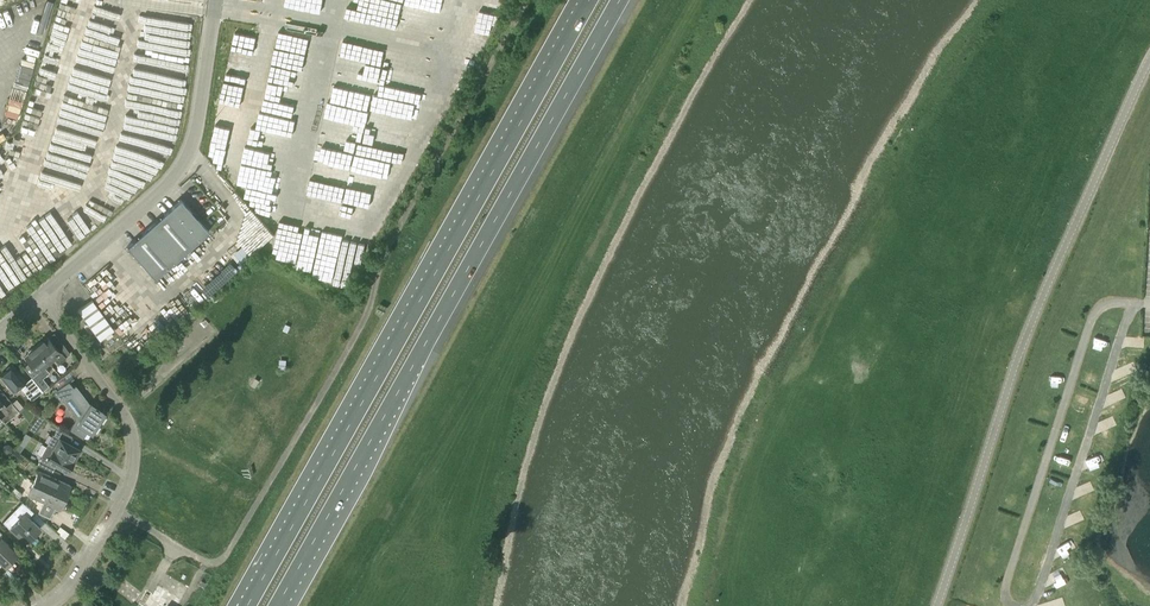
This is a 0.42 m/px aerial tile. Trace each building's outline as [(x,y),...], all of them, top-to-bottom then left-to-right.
[(448,12),(450,2),(441,0),(439,10),(448,12)] [(5,106),(18,110),(23,92),(9,89),(5,106)] [(356,160),(365,161),(365,156),(352,154),(351,167),(355,168),(356,160)] [(359,187),(361,174),(347,172),(345,185),(359,187)] [(208,232),(180,200),(126,247),(154,279),(208,232)] [(41,265),(36,266),(77,237),(75,229),(45,235),(46,242),(40,246),(34,248),(31,244),(22,246),(20,242),(13,243),(1,227),(0,228),(0,294),(41,265)] [(78,309),(99,339),(113,329),(92,299),(78,309)] [(35,347),(47,362),(55,356),(59,361),(70,353),(63,344),(54,333),(44,341),(43,340),(35,347)] [(47,362),(35,347),(28,352),(29,353),(24,357),(29,363),(24,368),(32,377),(43,390),(49,385),(42,377),(47,374),(41,367),(47,362)] [(32,377),(26,382),(12,365),(0,376),(13,391),(19,385),(31,399),(43,390),(32,377)] [(90,404),(89,404),(75,386),(72,388),(67,382),(55,392),(61,401),(63,400),(76,417),(76,420),(70,429),(82,437),(83,436),(82,436),(87,429),(91,432),(103,413),(104,413),(90,404)] [(1,418),(5,422),(18,411),(11,402),(5,406),(0,400),(0,417),(1,418)] [(36,433),(46,419),(40,415),(30,429),(36,433)] [(53,433),(47,444),(73,459),(79,449),(71,444),(72,444),(65,440),(69,433),(58,426),(54,433),(53,433)] [(23,446),(19,443),(15,449),(19,452),(23,446)] [(40,455),(41,456),(37,463),(49,469),(53,463),(59,466),(67,470),(73,459),(47,444),(40,455)] [(19,452),(15,449),(11,454),(20,461),(24,455),(19,452)] [(1016,472),(1027,477),(1031,466),(1021,462),(1016,472)] [(38,471),(33,483),(65,497),(70,485),(38,471)] [(33,483),(28,495),(43,501),(38,513),(50,518),(55,507),(59,509),(65,497),(33,483)] [(25,514),(10,529),(21,540),(24,537),(28,541),(40,528),(25,514)] [(5,566),(17,553),(1,537),(3,535),(0,532),(0,561),(5,566)] [(1017,584),(1015,594),(1025,597),(1028,586),(1017,584)]
